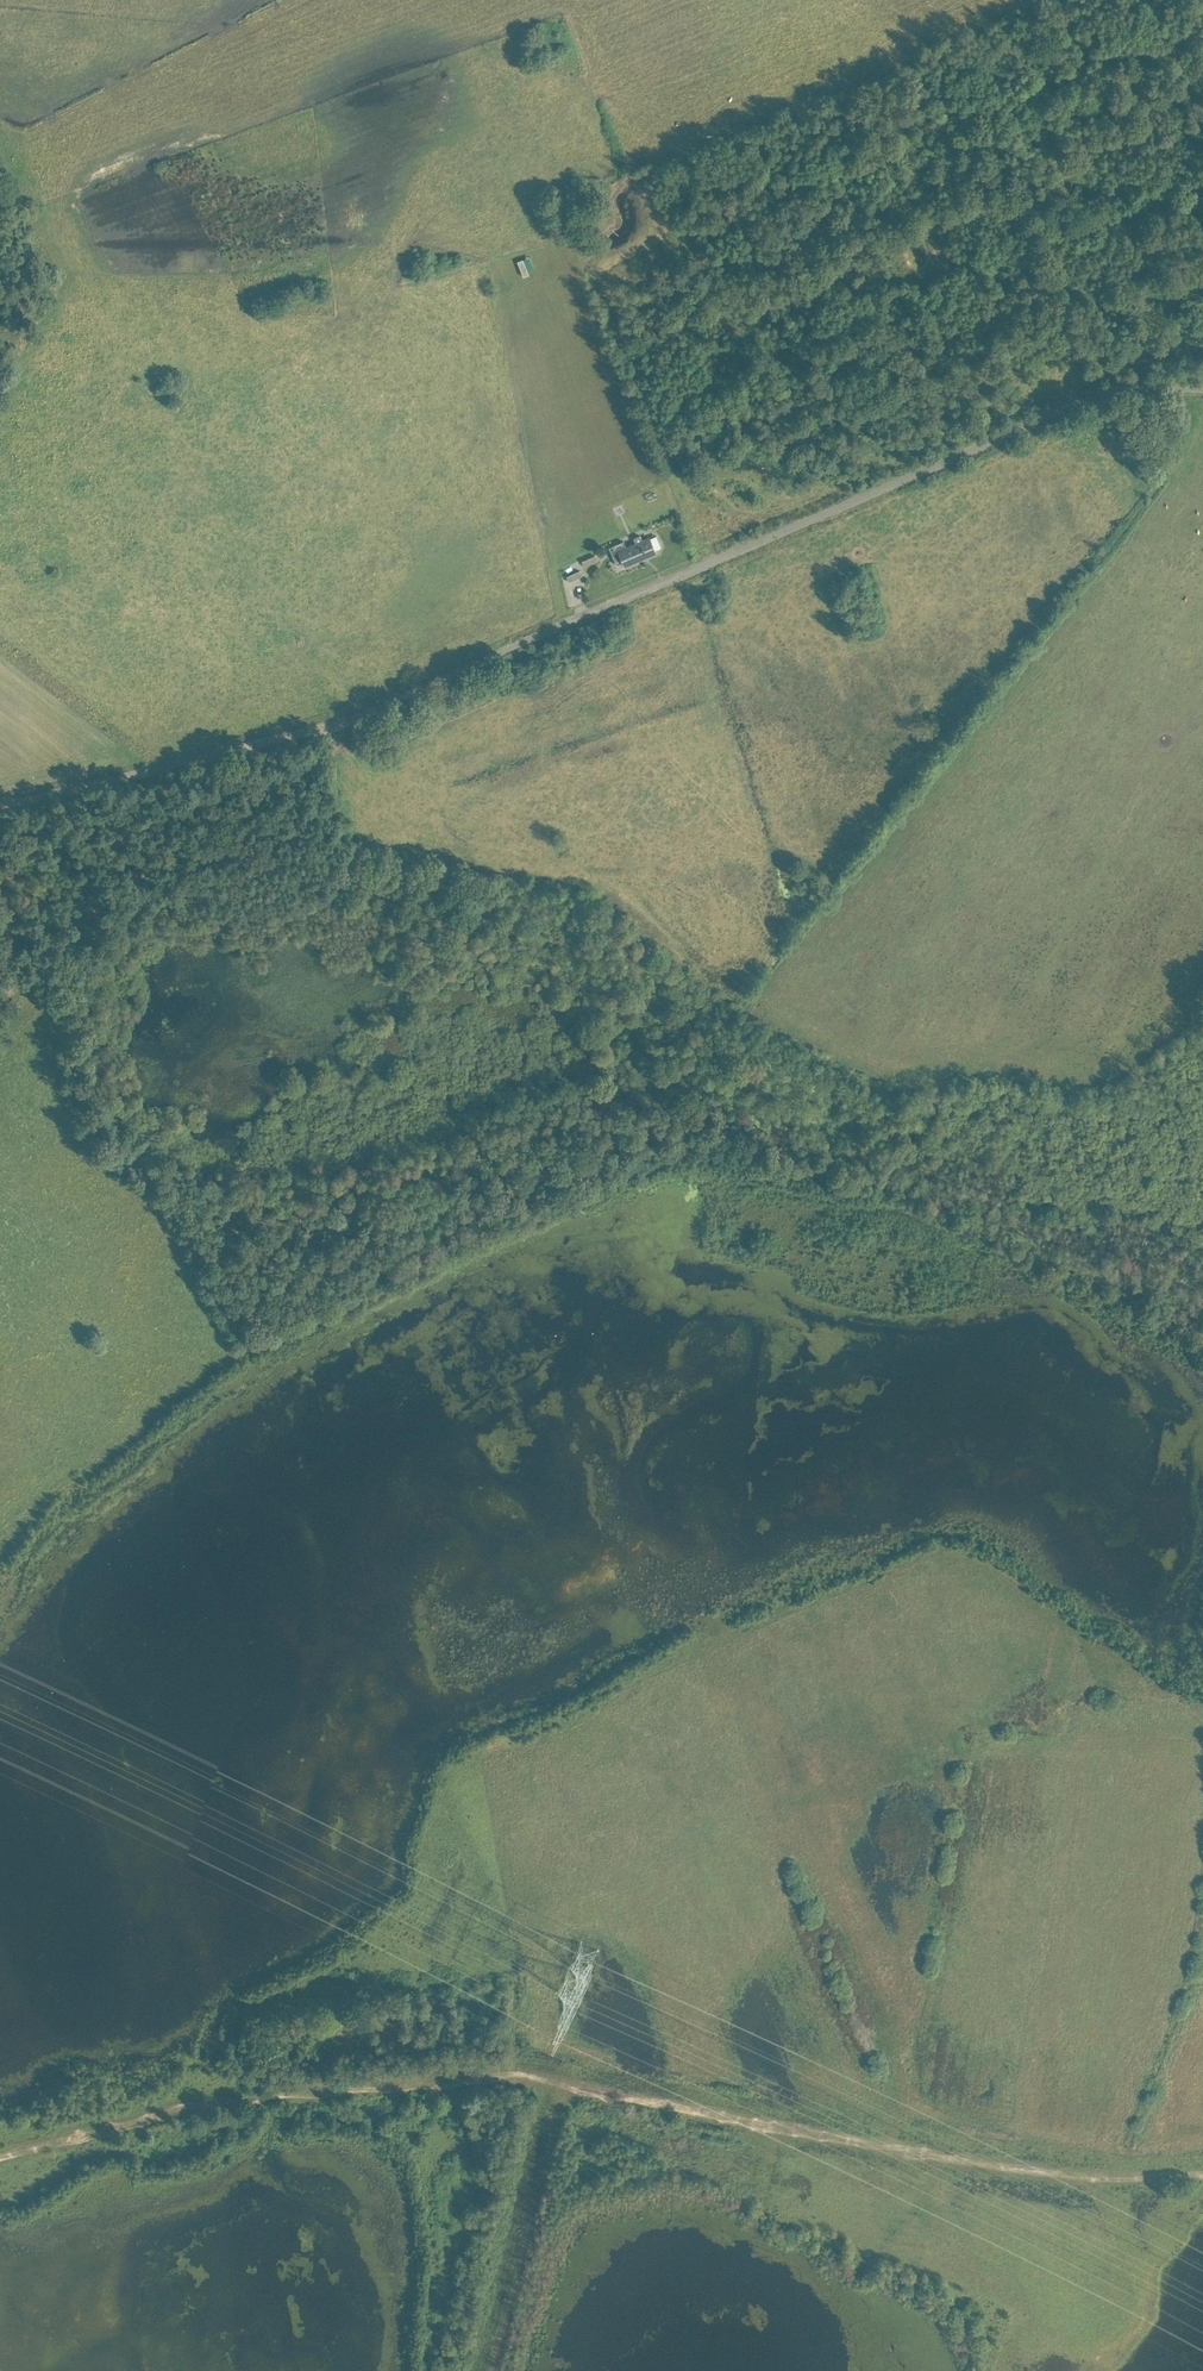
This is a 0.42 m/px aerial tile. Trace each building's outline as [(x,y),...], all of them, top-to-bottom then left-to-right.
[(634,537),(636,542),(627,546),(625,539),(609,546),(617,564),(624,561),(625,566),(657,553),(650,536),(648,536),(647,533),(641,536),(641,535),(634,537)] [(595,555),(582,561),(585,567),(598,561),(595,555)] [(580,570),(567,576),(569,580),(582,575),(580,570)]
